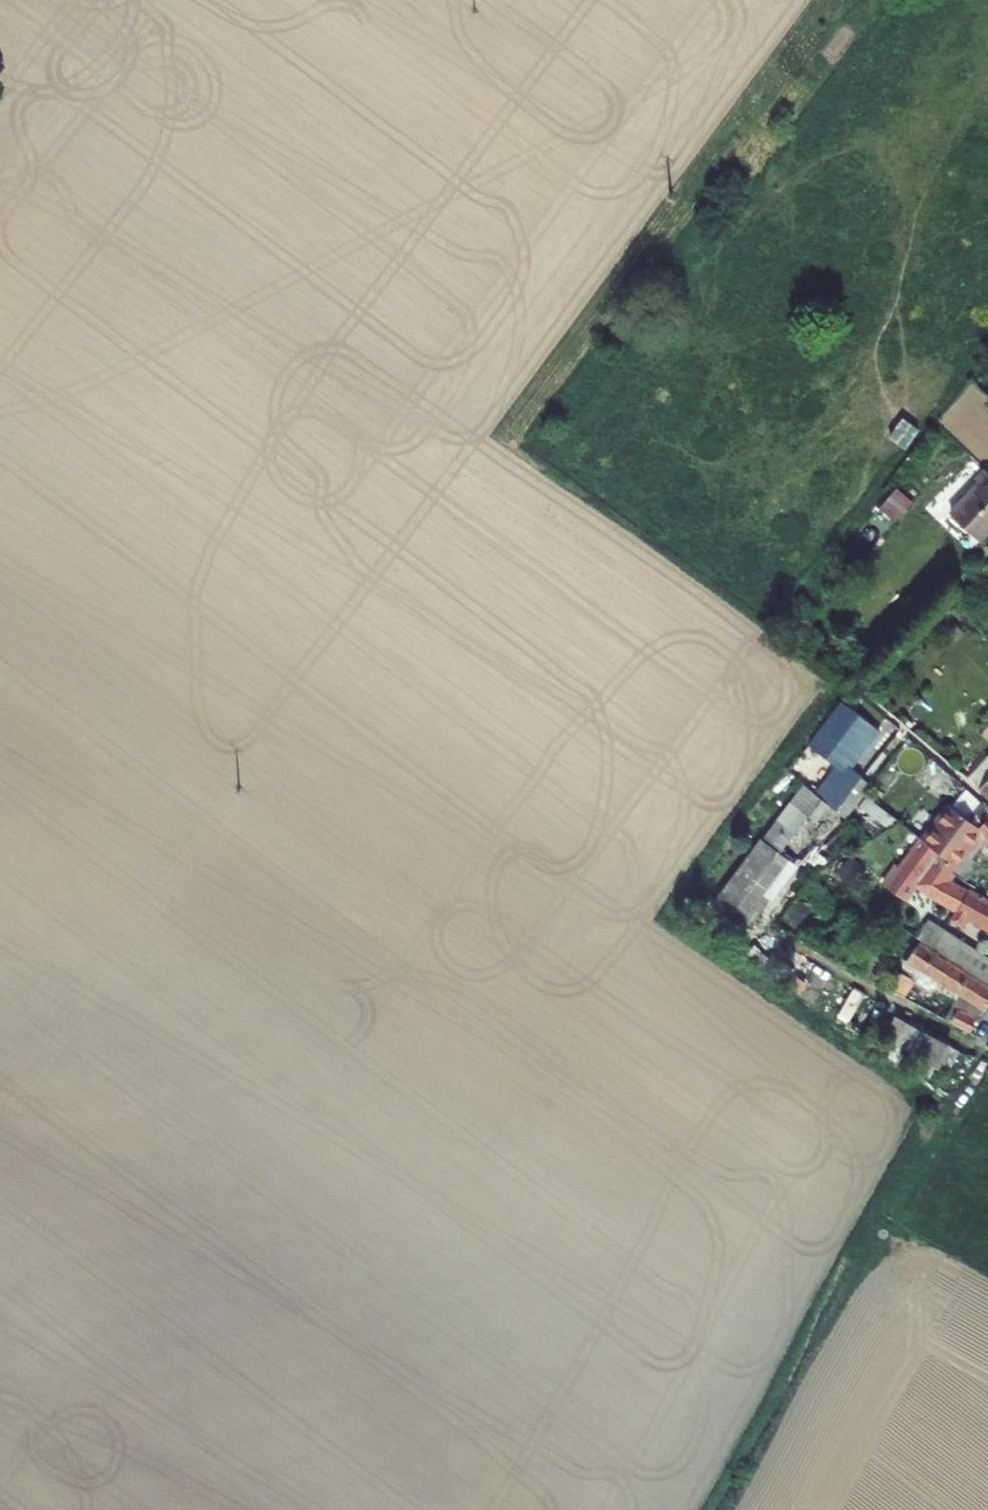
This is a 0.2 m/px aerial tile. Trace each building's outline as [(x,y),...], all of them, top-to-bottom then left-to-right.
[(974,381),(939,417),(957,434),(973,416),(987,430),(987,394),(974,381)] [(981,470),(974,477),(979,482),(948,516),(977,543),(987,530),(987,476),(981,470)] [(895,521),(912,501),(896,488),(880,508),(895,521)] [(841,714),(810,753),(836,774),(863,740),(847,727),(852,722),(841,714)] [(961,783),(972,793),(987,777),(987,766),(983,761),(961,783)] [(832,794),(845,804),(858,788),(845,777),(832,794)] [(972,793),(987,808),(987,777),(972,793)] [(753,848),(769,857),(813,802),(799,790),(753,848)] [(918,846),(960,878),(969,866),(983,849),(987,854),(987,817),(978,808),(963,827),(944,812),(918,846)] [(951,888),(960,878),(918,846),(909,857),(926,870),(922,875),(947,895),(951,888)] [(769,857),(753,848),(704,911),(734,934),(785,870),(769,857)] [(969,866),(979,873),(987,862),(987,854),(983,849),(969,866)] [(909,857),(894,876),(935,909),(987,940),(987,912),(951,888),(947,895),(922,875),(926,870),(909,857)] [(925,929),(917,942),(953,963),(950,968),(986,988),(987,984),(987,965),(925,929)] [(953,963),(917,942),(914,948),(950,968),(953,963)] [(902,1000),(908,989),(930,1002),(936,990),(967,1008),(983,1018),(987,1007),(987,995),(915,953),(891,994),(902,1000)] [(902,1000),(891,994),(889,998),(900,1004),(902,1000)] [(967,1008),(962,1017),(979,1026),(983,1018),(967,1008)] [(878,1050),(942,1084),(960,1050),(896,1016),(878,1050)] [(956,1028),(974,1038),(979,1026),(962,1017),(956,1028)]
